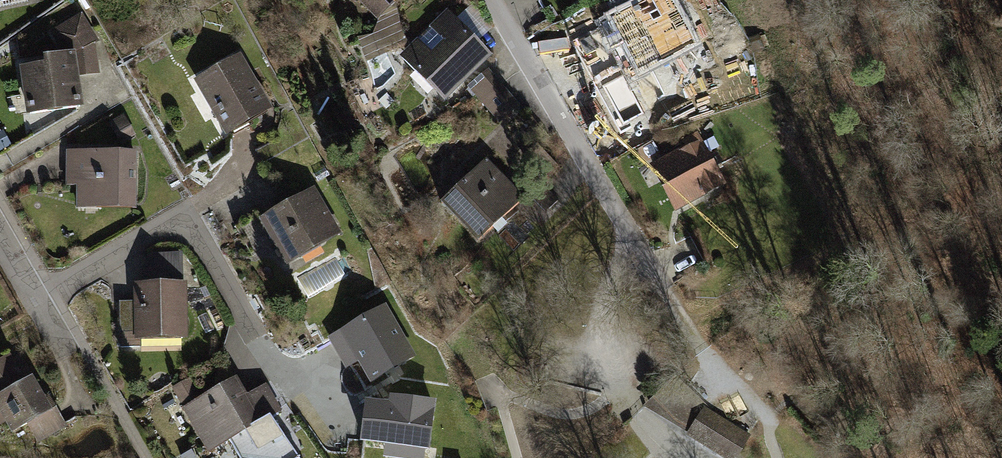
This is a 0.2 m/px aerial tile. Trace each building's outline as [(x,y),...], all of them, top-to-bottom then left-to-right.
[(395,0),(358,0),(376,18),(395,0)] [(675,102),(723,79),(686,2),(638,25),(675,102)] [(445,100),(492,52),(448,9),(401,57),(445,100)] [(49,31),(52,40),(76,50),(80,78),(98,76),(95,40),(79,13),(49,31)] [(26,113),(84,105),(80,78),(76,50),(42,55),(43,63),(20,66),(26,113)] [(224,134),(271,109),(241,53),(193,78),(224,134)] [(467,86),(500,123),(520,105),(488,69),(467,86)] [(125,114),(108,123),(120,144),(136,135),(125,114)] [(678,211),(726,183),(699,137),(651,165),(678,211)] [(135,208),(136,151),(66,149),(65,185),(76,185),(75,206),(135,208)] [(481,240),(524,197),(484,157),(441,200),(481,240)] [(285,265),(341,232),(314,186),(258,218),(285,265)] [(141,338),(187,337),(186,281),(135,282),(135,300),(120,300),(121,346),(141,346),(141,338)] [(370,383),(416,356),(386,304),(328,337),(346,368),(357,361),(370,383)] [(65,427),(36,376),(25,383),(9,355),(0,360),(0,411),(15,437),(29,429),(37,443),(65,427)] [(709,407),(676,375),(644,407),(688,433),(705,407),(708,409),(709,407)] [(184,405),(209,451),(230,439),(273,415),(279,412),(263,384),(246,394),(236,376),(184,405)] [(435,401),(390,395),(389,402),(366,399),(360,442),(384,445),(383,456),(398,457),(424,457),(425,451),(428,451),(435,401)] [(687,435),(723,457),(739,457),(752,437),(708,409),(705,407),(688,433),(687,435)] [(230,439),(242,457),(299,457),(273,415),(230,439)]
